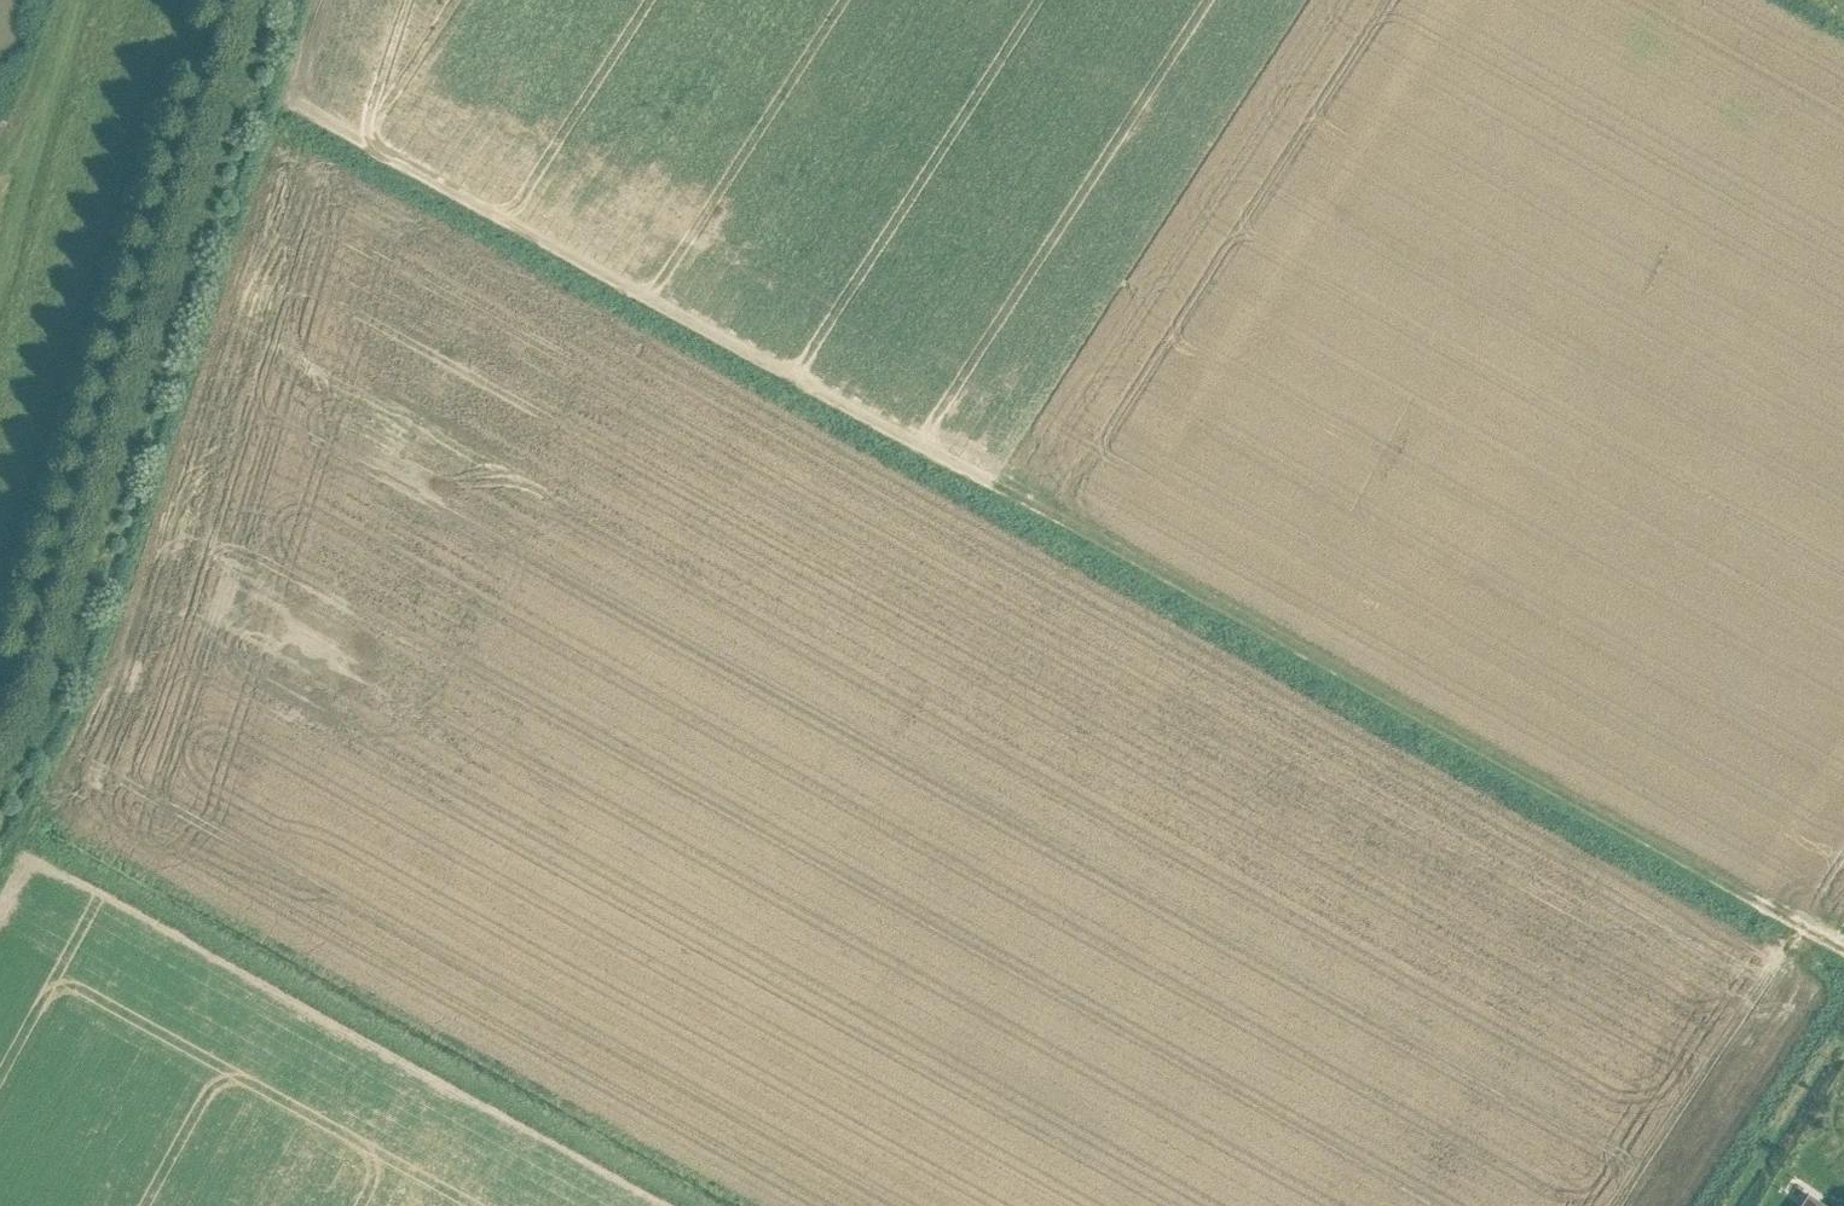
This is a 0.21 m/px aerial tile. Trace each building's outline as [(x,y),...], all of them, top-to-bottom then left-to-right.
[(1819,1174),(1824,1153),(1811,1149),(1805,1171),(1819,1174)]
